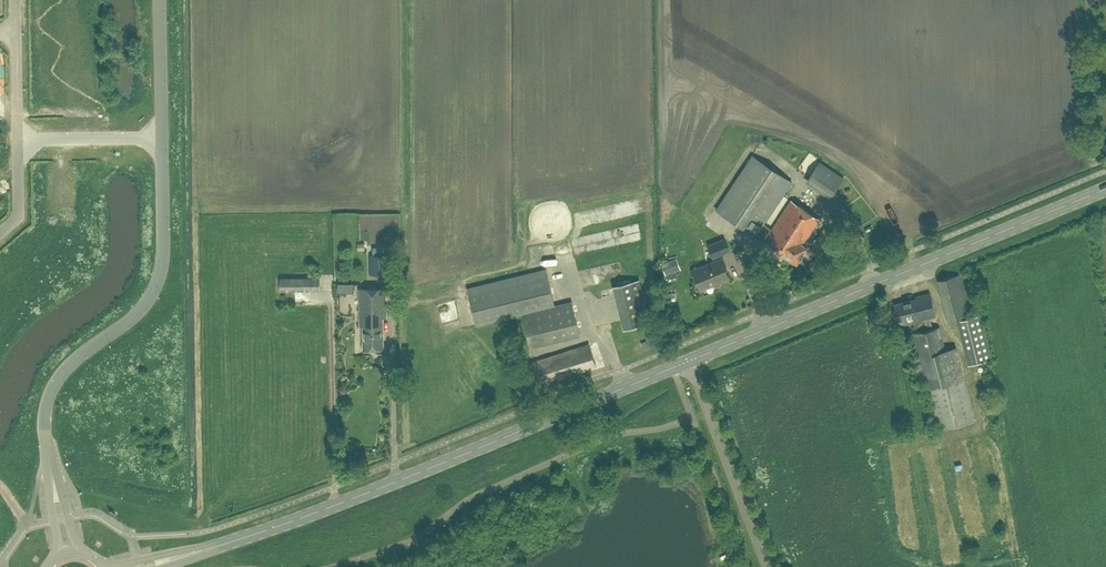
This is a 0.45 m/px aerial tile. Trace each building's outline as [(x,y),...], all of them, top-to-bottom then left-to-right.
[(792,182),(752,155),(716,209),(796,263),(807,247),(802,244),(819,219),(791,200),(771,229),(763,224),(792,182)] [(843,178),(820,162),(809,178),(833,194),(843,178)] [(568,204),(538,209),(542,233),(567,228),(566,221),(571,220),(568,204)] [(620,206),(619,216),(629,217),(630,207),(620,206)] [(836,236),(824,228),(810,249),(822,257),(836,236)] [(730,251),(725,237),(707,244),(712,258),(730,251)] [(384,275),(383,247),(373,247),(373,255),(369,255),(369,275),(384,275)] [(726,267),(722,258),(693,270),(700,289),(728,277),(724,268),(726,267)] [(666,269),(668,275),(683,270),(682,264),(666,269)] [(554,305),(545,268),(466,288),(476,325),(520,314),(529,348),(580,336),(571,301),(554,305)] [(960,275),(939,280),(950,320),(971,314),(960,275)] [(319,291),(319,277),(280,278),(280,291),(319,291)] [(649,322),(639,279),(613,285),(623,329),(649,322)] [(386,317),(385,287),(359,288),(359,326),(362,326),(363,348),(383,348),(382,317),(386,317)] [(931,294),(896,306),(899,314),(934,301),(931,294)] [(8,304),(0,297),(0,313),(8,304)] [(901,322),(938,317),(936,306),(900,311),(901,322)] [(960,319),(969,363),(991,359),(982,315),(960,319)] [(933,349),(946,345),(941,327),(916,334),(932,389),(949,384),(947,377),(937,380),(935,376),(940,375),(933,349)] [(596,366),(589,344),(531,362),(538,382),(558,375),(559,378),(596,366)] [(977,419),(967,386),(961,388),(962,391),(961,391),(963,399),(956,401),(958,409),(969,406),(973,420),(977,419)]
